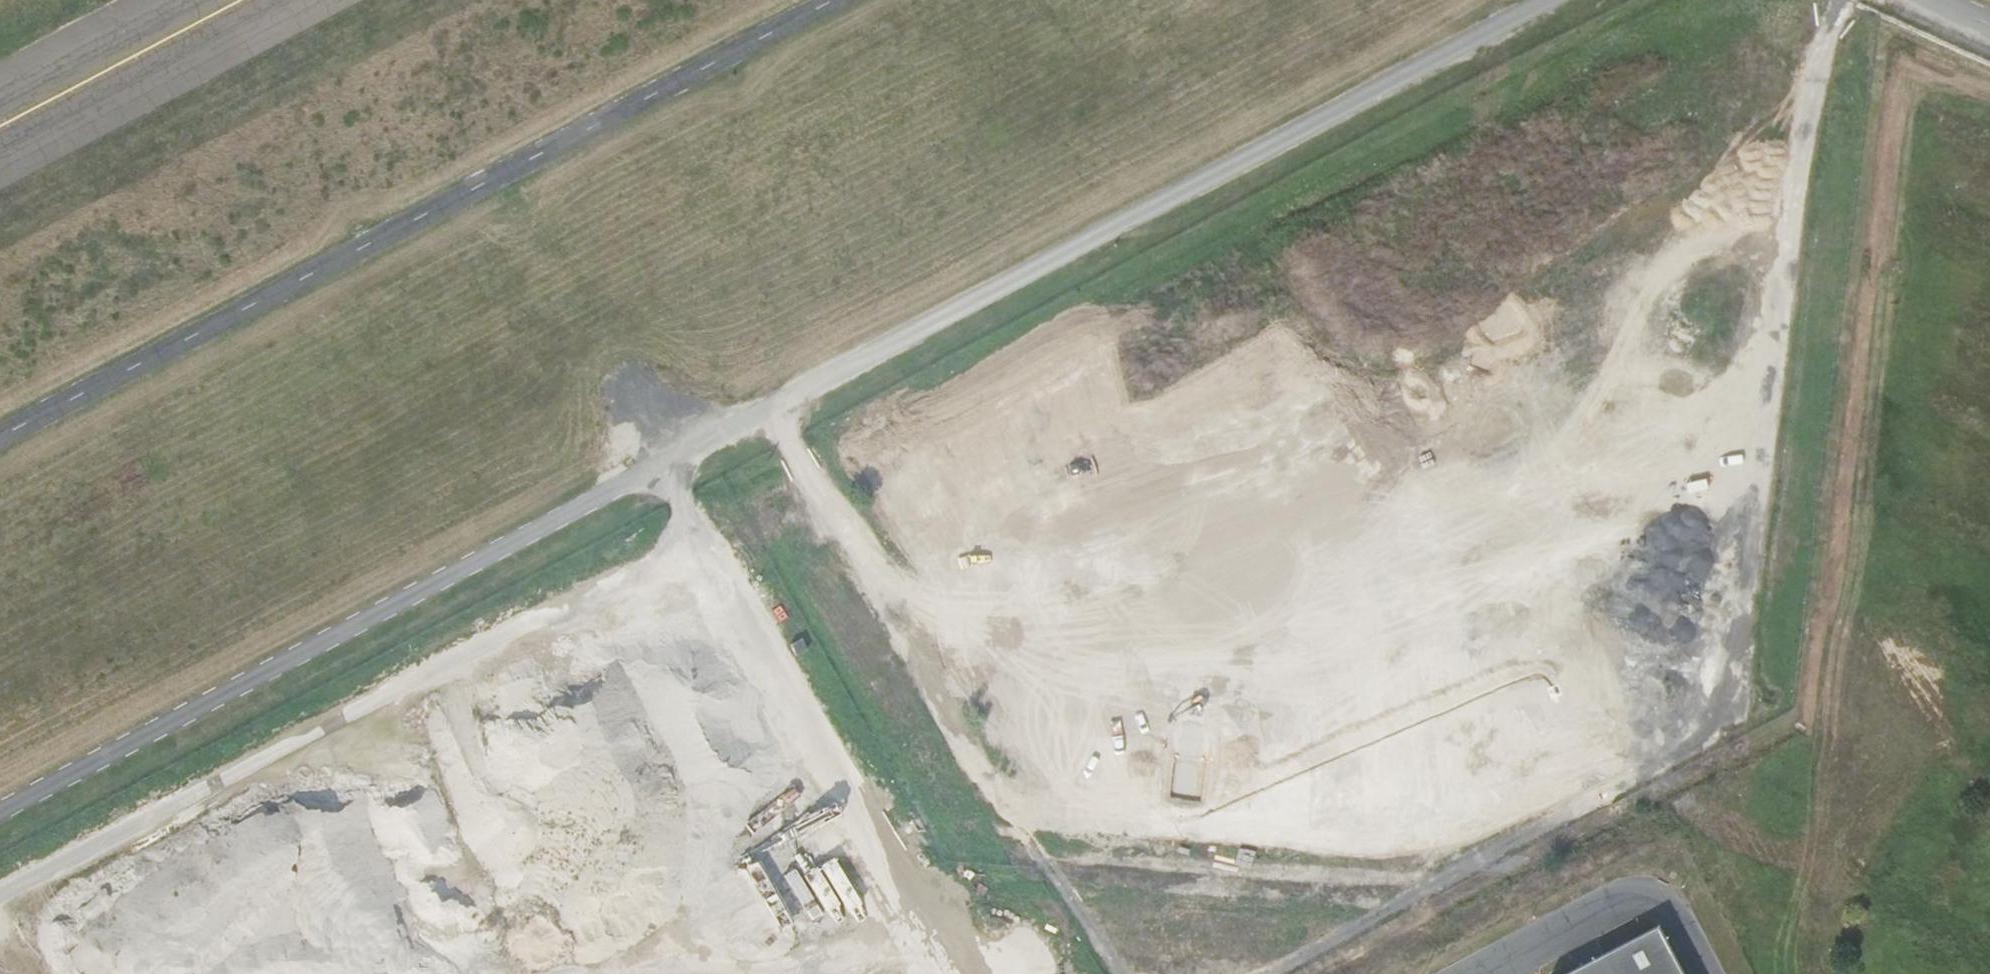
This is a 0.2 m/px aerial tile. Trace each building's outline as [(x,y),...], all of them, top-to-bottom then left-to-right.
[(1656,928),(1603,955),(1578,968),(1567,973),(1680,973),(1656,928)]
